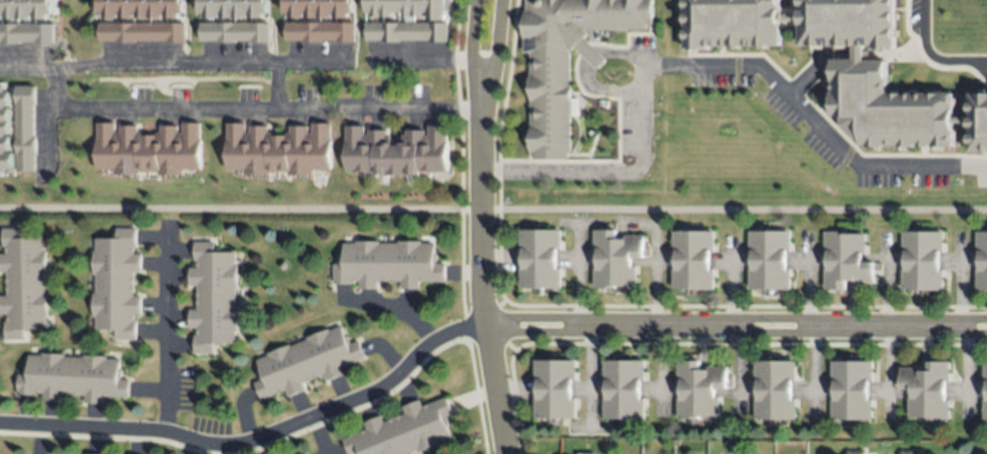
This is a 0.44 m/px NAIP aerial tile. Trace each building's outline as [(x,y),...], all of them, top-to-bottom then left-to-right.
[(16,18),(0,18),(0,0),(16,0),(16,18)] [(16,18),(16,0),(32,0),(32,18),(16,18)] [(32,18),(32,0),(53,0),(53,15),(48,15),(48,18),(32,18)] [(101,13),(101,0),(116,0),(116,16),(107,16),(107,13),(101,13)] [(116,16),(116,0),(133,0),(132,16),(116,16)] [(132,16),(133,0),(148,0),(148,16),(132,16)] [(148,16),(148,0),(161,0),(161,16),(148,16)] [(161,16),(161,0),(186,0),(186,13),(182,13),(182,16),(161,16)] [(201,15),(201,0),(219,0),(219,15),(201,15)] [(219,15),(219,0),(236,0),(236,15),(219,15)] [(236,15),(236,0),(252,0),(252,15),(236,15)] [(252,15),(252,0),(273,0),(273,12),(268,12),(268,15),(252,15)] [(288,15),(288,0),(306,0),(306,15),(288,15)] [(306,15),(306,0),(324,0),(324,15),(306,15)] [(324,15),(324,0),(340,0),(340,15),(324,15)] [(340,15),(340,0),(360,0),(360,12),(355,12),(355,15),(340,15)] [(368,12),(368,0),(452,0),(452,10),(448,10),(448,41),(430,41),(430,37),(400,37),(400,41),(384,41),(384,39),(367,39),(367,21),(430,21),(430,9),(426,9),(426,13),(405,13),(405,9),(395,9),(395,14),(374,14),(374,12),(368,12)] [(526,9),(526,0),(652,0),(652,22),(647,22),(647,28),(584,28),(587,31),(584,36),(607,55),(598,66),(573,46),(571,49),(569,47),(570,151),(568,151),(568,156),(532,156),(532,151),(529,151),(529,52),(524,52),(524,9),(526,9)] [(686,49),(686,0),(779,0),(779,43),(708,43),(708,49),(686,49)] [(801,42),(800,0),(895,0),(895,48),(874,48),(874,42),(801,42)] [(358,41),(339,41),(339,40),(325,40),(325,42),(306,42),(306,40),(290,40),(290,21),(358,21),(358,41)] [(271,43),(251,43),(251,41),(237,41),(237,43),(218,43),(218,41),(202,41),(202,22),(271,23),(271,43)] [(185,44),(166,44),(166,42),(135,42),(135,44),(116,44),(116,42),(100,42),(100,23),(186,23),(185,44)] [(18,45),(0,45),(0,24),(52,24),(52,44),(33,44),(33,43),(18,43),(18,45)] [(882,57),(883,87),(953,87),(953,145),(857,146),(823,112),(824,56),(882,57)] [(36,104),(0,104),(0,85),(10,85),(10,90),(18,90),(18,86),(38,86),(38,104),(36,104)] [(12,176),(11,85),(0,85),(0,176),(12,176)] [(971,94),(986,94),(986,151),(971,151),(971,94)] [(36,119),(0,119),(0,104),(36,104),(36,119)] [(36,135),(0,135),(0,119),(36,119),(36,135)] [(118,122),(118,132),(123,132),(123,125),(141,125),(141,133),(163,133),(163,126),(180,126),(180,133),(184,133),(184,123),(203,123),(203,170),(185,170),(185,174),(160,175),(160,172),(142,172),(142,174),(116,174),(116,169),(99,169),(99,122),(118,122)] [(248,122),(248,135),(253,135),(253,126),(269,126),(269,134),(274,134),(274,137),(286,137),(286,134),(290,134),(290,127),(308,127),(308,134),(314,134),(313,123),(332,123),(332,169),(303,169),(303,173),(258,173),(258,169),(230,169),(230,122),(248,122)] [(346,122),(364,122),(364,135),(369,135),(369,127),(385,127),(385,134),(390,134),(390,138),(402,138),(402,134),(406,134),(406,127),(424,127),(424,134),(430,134),(430,123),(448,123),(448,169),(420,170),(420,173),(374,174),(374,169),(346,169),(346,122)] [(36,152),(0,151),(0,135),(36,135),(36,152)] [(7,170),(0,170),(0,151),(36,152),(36,173),(7,173),(7,170)] [(8,312),(0,312),(0,296),(6,296),(6,269),(0,269),(0,253),(6,253),(6,246),(3,246),(3,227),(23,227),(23,235),(43,235),(43,250),(46,250),(47,272),(44,272),(44,291),(47,291),(47,317),(45,317),(45,328),(33,328),(33,330),(25,330),(25,337),(4,337),(4,320),(8,320),(8,312)] [(96,235),(116,235),(116,227),(136,227),(136,245),(133,245),(133,254),(140,254),(140,270),(134,270),(134,296),(141,296),(141,313),(134,313),(134,319),(136,319),(136,339),(116,339),(116,328),(97,328),(97,316),(93,316),(93,292),(96,292),(96,273),(93,273),(93,249),(96,249),(96,235)] [(593,227),(616,227),(616,234),(643,234),(643,254),(631,254),(631,264),(636,264),(636,282),(616,282),(616,287),(593,287),(593,266),(598,266),(598,249),(593,249),(593,227)] [(519,228),(560,228),(560,246),(555,246),(555,266),(559,266),(559,286),(519,286),(519,267),(523,267),(523,250),(519,250),(519,228)] [(749,228),(790,228),(790,245),(786,245),(786,265),(790,265),(790,288),(748,288),(748,268),(753,268),(753,251),(749,251),(749,228)] [(902,228),(945,228),(945,247),(940,247),(940,269),(943,269),(943,288),(902,288),(902,270),(905,270),(905,249),(902,249),(902,228)] [(673,229),(714,229),(714,245),(709,245),(709,266),(714,266),(714,286),(671,286),(671,267),(677,267),(676,249),(673,249),(673,229)] [(976,229),(986,229),(986,288),(976,288),(976,267),(981,267),(981,248),(976,248),(976,229)] [(825,230),(865,230),(866,249),(860,249),(860,257),(875,257),(875,281),(854,281),(854,277),(846,277),(846,287),(824,287),(824,269),(829,269),(829,250),(825,250),(825,230)] [(332,262),(343,262),(343,241),(355,241),(355,238),(378,238),(378,242),(398,242),(398,239),(421,239),(421,242),(434,242),(434,259),(445,259),(445,278),(417,278),(417,286),(400,286),(400,277),(377,278),(377,286),(358,286),(358,279),(351,279),(351,283),(332,283),(332,262)] [(193,241),(214,241),(214,249),(234,249),(234,263),(237,263),(237,288),(236,288),(236,309),(238,306),(238,329),(234,329),(234,341),(214,341),(214,351),(194,351),(194,334),(198,334),(198,325),(190,325),(190,309),(198,309),(198,283),(189,283),(189,267),(199,267),(199,259),(193,259),(193,241)] [(256,358),(268,354),(267,351),(288,344),(289,346),(306,339),(304,336),(328,327),(329,330),(340,325),(347,342),(357,339),(363,356),(341,365),(343,372),(326,379),(324,373),(301,381),(304,388),(287,395),(284,388),(260,397),(254,381),(263,378),(256,358)] [(29,354),(41,355),(42,350),(63,352),(63,355),(82,357),(82,352),(106,354),(106,357),(119,358),(117,376),(127,377),(126,396),(102,393),(101,403),(84,402),(85,394),(59,392),(58,400),(41,399),(42,392),(34,391),(33,393),(16,392),(18,373),(27,373),(29,354)] [(533,357),(575,357),(575,377),(570,377),(570,396),(574,396),(574,417),(533,417),(533,398),(537,398),(537,378),(533,378),(533,357)] [(602,357),(643,357),(643,376),(639,376),(639,394),(643,394),(643,416),(602,416),(602,398),(607,398),(607,378),(602,378),(602,357)] [(755,357),(795,357),(795,378),(790,378),(790,397),(796,397),(796,417),(754,417),(754,397),(759,397),(759,380),(755,380),(755,357)] [(900,366),(927,365),(927,358),(948,358),(949,376),(945,376),(945,394),(949,394),(949,417),(926,417),(926,415),(909,415),(909,396),(913,396),(913,390),(900,390),(900,366)] [(677,359),(697,359),(697,364),(727,364),(727,385),(714,385),(715,394),(719,394),(719,414),(699,414),(699,416),(677,416),(677,399),(680,399),(680,379),(677,379),(677,359)] [(831,359),(871,359),(871,377),(868,377),(868,398),(872,398),(872,416),(830,416),(830,398),(834,398),(834,380),(831,380),(831,359)] [(415,446),(397,453),(357,453),(356,451),(350,453),(348,453),(341,438),(364,428),(361,422),(378,414),(381,421),(402,413),(399,406),(417,399),(420,406),(445,395),(451,412),(442,416),(450,433),(438,438),(439,440),(417,450),(415,446)]
